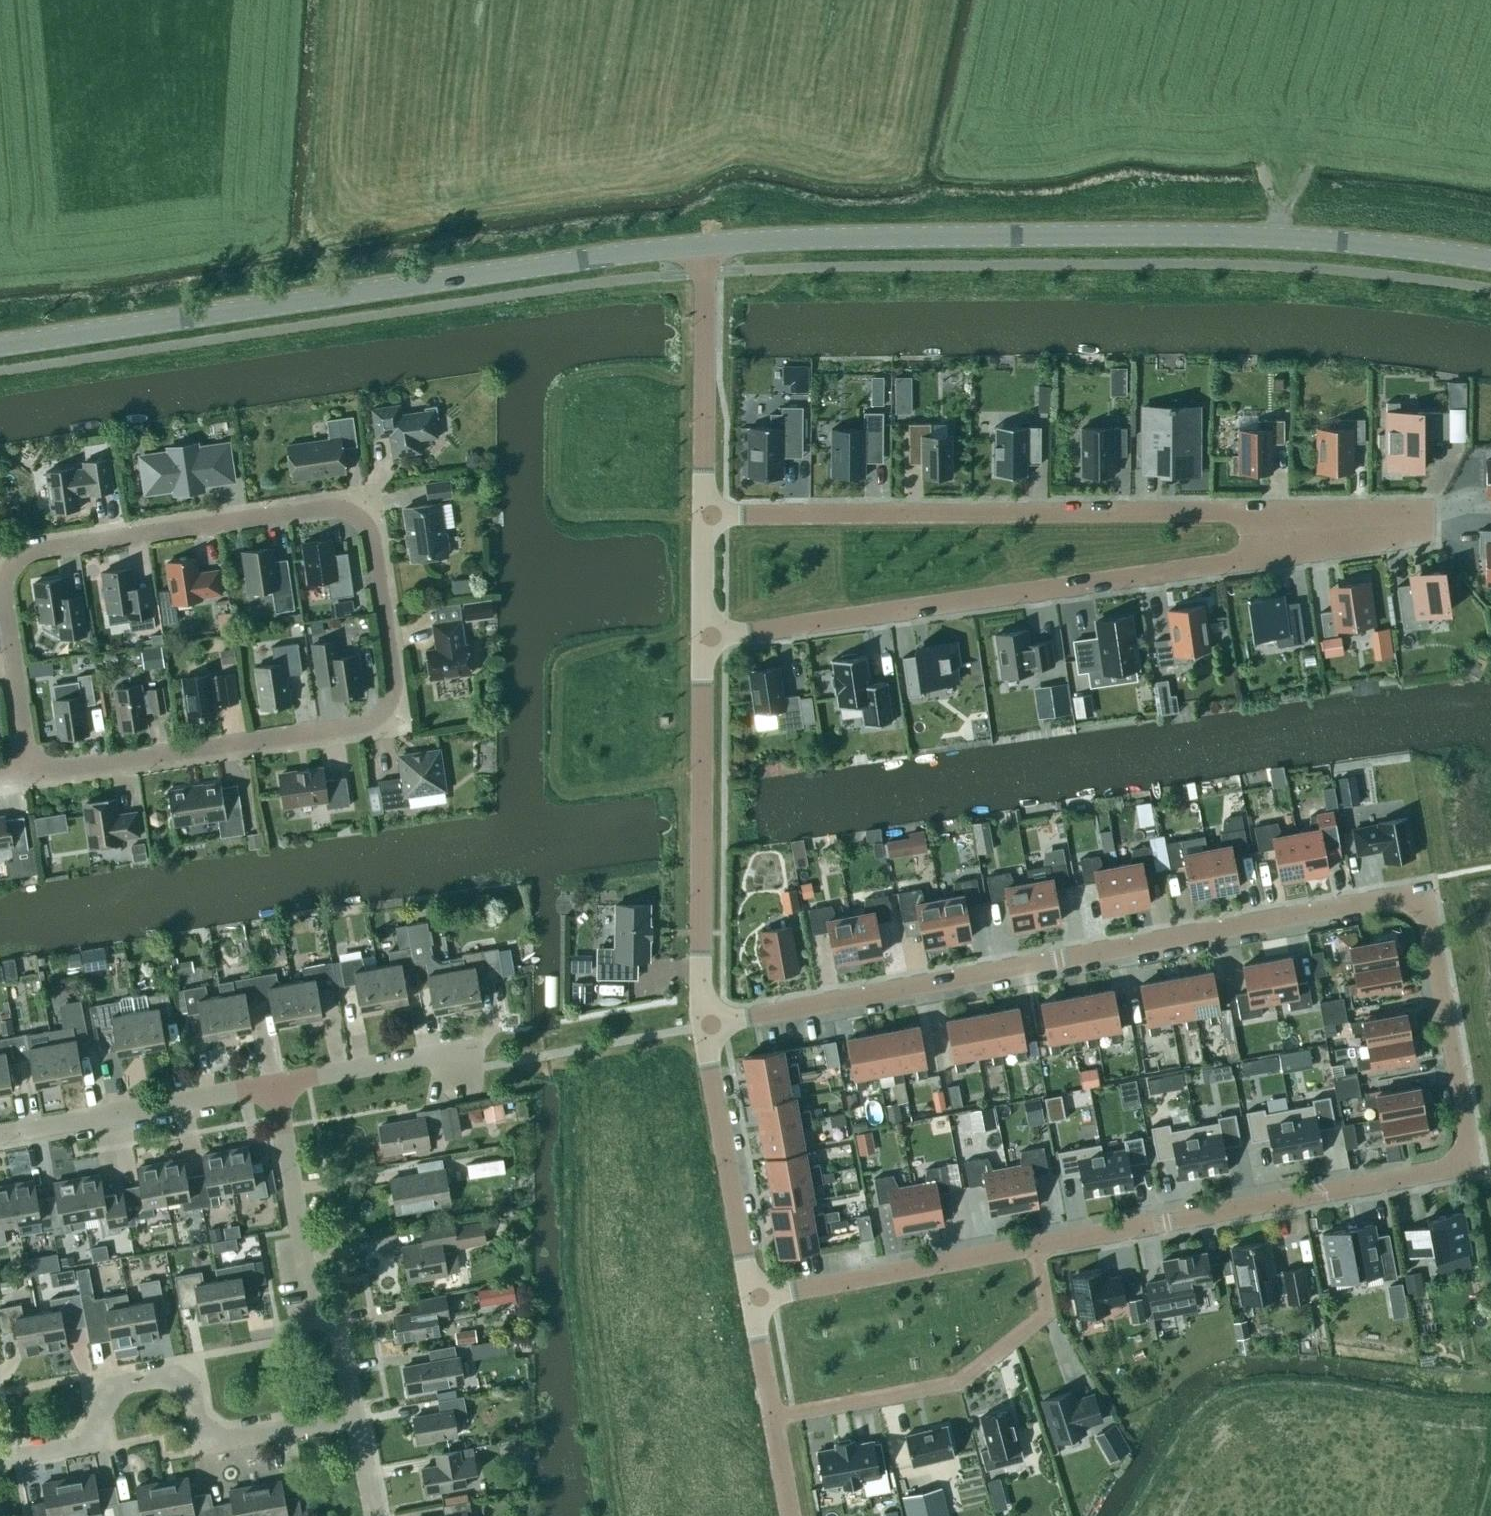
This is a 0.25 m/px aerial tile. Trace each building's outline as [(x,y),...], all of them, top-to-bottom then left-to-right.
[(783,366),(783,384),(790,384),(790,392),(809,392),(809,366),(783,366)] [(1467,382),(1448,382),(1448,409),(1465,409),(1467,409),(1467,382)] [(1110,384),(1110,395),(1127,395),(1127,384),(1110,384)] [(884,391),(872,391),(872,405),(884,405),(884,391)] [(912,394),(895,394),(896,413),(912,413),(912,394)] [(1039,399),(1039,412),(1051,412),(1051,399),(1039,399)] [(1403,472),(1421,472),(1421,439),(1449,439),(1448,412),(1400,413),(1399,403),(1386,403),(1387,434),(1378,434),(1378,447),(1387,447),(1387,468),(1403,468),(1403,472)] [(425,408),(426,411),(401,414),(400,405),(372,409),(376,436),(391,434),(394,456),(421,452),(419,439),(438,437),(435,418),(438,417),(437,406),(425,408)] [(803,447),(803,407),(782,407),(782,413),(771,413),(771,427),(750,427),(750,477),(782,477),(782,447),(803,447)] [(1180,474),(1199,474),(1199,408),(1174,408),(1174,407),(1168,407),(1168,408),(1143,408),(1143,471),(1162,471),(1162,474),(1180,474)] [(831,476),(865,477),(865,450),(883,450),(883,412),(864,412),(864,429),(832,429),(831,476)] [(330,439),(288,445),(293,479),(346,471),(343,448),(357,446),(353,416),(327,420),(330,439)] [(1352,443),(1364,443),(1364,419),(1338,419),(1338,428),(1318,428),(1318,472),(1353,472),(1352,443)] [(1258,429),(1237,429),(1238,454),(1232,455),(1232,473),(1272,473),(1272,444),(1284,444),(1284,420),(1258,420),(1258,429)] [(923,477),(951,476),(951,436),(931,436),(931,423),(908,423),(909,459),(923,459),(923,477)] [(995,426),(995,475),(1027,476),(1028,464),(1041,464),(1041,426),(995,426)] [(1081,428),(1082,474),(1114,474),(1114,456),(1127,456),(1126,428),(1081,428)] [(197,449),(196,444),(170,448),(171,453),(142,457),(147,492),(175,488),(176,492),(182,491),(185,494),(195,492),(197,489),(203,488),(202,481),(216,479),(217,482),(233,479),(228,444),(197,449)] [(80,508),(78,495),(102,492),(114,490),(109,457),(83,461),(84,468),(75,470),(74,467),(47,471),(52,512),(55,512),(58,514),(66,512),(68,510),(80,508)] [(452,496),(450,480),(426,484),(429,499),(452,496)] [(446,548),(449,544),(448,536),(444,533),(439,503),(405,508),(413,560),(447,555),(446,548)] [(309,582),(328,580),(330,598),(354,595),(348,552),(333,554),(331,539),(304,543),(309,582)] [(249,592),(272,588),(276,612),(295,609),(287,559),(274,561),(272,547),(243,551),(249,592)] [(172,589),(159,591),(164,624),(178,622),(175,603),(201,599),(200,597),(222,593),(218,570),(198,573),(196,558),(167,562),(172,589)] [(127,609),(130,631),(156,627),(152,600),(136,602),(131,568),(103,572),(109,611),(127,609)] [(1420,575),(1421,584),(1413,585),(1413,584),(1398,586),(1404,628),(1429,625),(1427,615),(1448,612),(1443,572),(1420,575)] [(60,638),(85,634),(81,603),(67,605),(63,578),(35,582),(41,620),(57,618),(60,638)] [(471,578),(453,580),(455,593),(473,591),(471,578)] [(1331,595),(1333,611),(1321,612),(1324,636),(1338,634),(1337,630),(1375,624),(1369,582),(1342,586),(1343,593),(1331,595)] [(1248,601),(1249,601),(1255,637),(1253,637),(1253,638),(1276,635),(1277,647),(1305,643),(1299,602),(1282,604),(1273,605),(1272,597),(1248,600),(1248,601)] [(465,620),(493,616),(491,598),(462,602),(465,620)] [(352,599),(340,601),(341,611),(354,609),(352,599)] [(1155,641),(1159,666),(1191,661),(1189,653),(1211,650),(1205,604),(1167,610),(1171,638),(1155,641)] [(289,624),(302,622),(300,612),(288,614),(289,624)] [(1130,616),(1096,621),(1099,639),(1092,640),(1091,638),(1074,641),(1079,672),(1103,668),(1104,673),(1138,668),(1130,616)] [(437,648),(426,650),(431,679),(471,673),(467,644),(465,645),(461,620),(433,624),(437,648)] [(323,621),(310,622),(312,635),(324,633),(323,621)] [(1390,628),(1371,631),(1375,659),(1394,656),(1390,628)] [(1031,668),(1053,665),(1050,641),(1028,644),(1026,630),(996,635),(1002,677),(1032,673),(1031,668)] [(152,638),(138,640),(139,646),(163,642),(162,633),(151,634),(152,638)] [(1341,637),(1322,639),(1325,657),(1344,654),(1341,637)] [(317,672),(329,670),(333,698),(363,693),(357,655),(338,658),(336,641),(313,644),(317,672)] [(275,664),(255,667),(261,707),(256,708),(261,708),(261,709),(291,704),(287,675),(303,672),(298,642),(272,646),(275,664)] [(915,655),(901,657),(906,697),(922,695),(921,687),(955,682),(952,666),(974,663),(974,661),(956,664),(953,642),(927,646),(927,650),(914,651),(915,655)] [(161,646),(141,649),(145,670),(165,667),(161,646)] [(222,663),(236,661),(234,648),(220,650),(222,663)] [(842,655),(842,658),(832,660),(832,661),(833,661),(834,674),(831,674),(834,693),(837,693),(839,706),(838,706),(838,707),(862,704),(864,724),(864,725),(893,721),(893,720),(892,720),(886,683),(887,683),(887,681),(870,684),(866,656),(867,656),(867,655),(856,656),(856,653),(842,655)] [(40,663),(28,665),(30,677),(42,675),(40,663)] [(779,667),(749,671),(755,713),(775,710),(778,730),(803,727),(803,725),(815,723),(811,695),(799,697),(799,695),(783,697),(779,667)] [(96,703),(91,674),(78,676),(81,695),(55,699),(55,700),(61,737),(61,738),(88,734),(88,733),(87,733),(83,705),(96,703)] [(214,702),(221,701),(221,704),(238,701),(234,674),(210,677),(210,674),(183,678),(189,719),(216,715),(214,702)] [(1168,680),(1156,681),(1157,682),(1161,715),(1173,713),(1168,680)] [(150,690),(142,691),(141,684),(114,688),(120,729),(148,725),(146,712),(153,711),(154,713),(166,711),(162,687),(150,689),(150,690)] [(1057,684),(1044,686),(1049,717),(1062,715),(1057,684)] [(1090,694),(1072,697),(1076,718),(1094,715),(1090,694)] [(404,777),(379,781),(383,809),(401,806),(401,804),(410,802),(408,794),(428,791),(428,793),(447,791),(444,772),(442,772),(439,751),(401,756),(404,777)] [(309,770),(297,771),(297,772),(280,774),(285,806),(326,799),(327,808),(350,805),(346,777),(325,780),(323,768),(309,770)] [(1355,775),(1339,778),(1343,805),(1360,803),(1355,775)] [(221,837),(245,833),(240,804),(225,806),(221,782),(168,790),(173,825),(218,819),(221,837)] [(120,838),(140,835),(137,812),(116,815),(114,799),(85,803),(92,847),(120,843),(120,838)] [(1151,801),(1136,804),(1140,826),(1144,825),(1145,825),(1154,824),(1151,801)] [(1243,806),(1225,810),(1229,826),(1247,822),(1243,806)] [(1296,833),(1304,876),(1315,875),(1314,873),(1328,871),(1326,857),(1341,854),(1333,811),(1311,816),(1310,830),(1296,833)] [(12,846),(12,852),(29,849),(24,816),(5,819),(4,815),(0,816),(0,848),(12,846)] [(1377,823),(1378,825),(1353,830),(1358,854),(1383,850),(1385,862),(1414,857),(1406,817),(1377,823)] [(1275,848),(1281,880),(1295,877),(1295,878),(1304,876),(1296,833),(1284,835),(1277,822),(1255,826),(1259,851),(1275,848)] [(1154,824),(1145,825),(1147,835),(1155,833),(1154,824)] [(1244,828),(1222,832),(1220,847),(1207,849),(1215,893),(1225,891),(1225,890),(1239,887),(1233,856),(1249,853),(1244,828)] [(1111,830),(1100,832),(1102,842),(1113,840),(1111,830)] [(248,848),(262,846),(260,831),(246,834),(248,848)] [(889,857),(912,853),(909,837),(886,841),(889,857)] [(1186,865),(1192,896),(1206,894),(1206,895),(1215,893),(1207,849),(1194,852),(1188,838),(1165,843),(1170,867),(1186,865)] [(804,839),(791,841),(796,868),(808,866),(804,839)] [(992,839),(976,841),(978,853),(994,850),(992,839)] [(141,843),(126,845),(128,859),(143,856),(141,843)] [(1136,907),(1150,904),(1144,872),(1160,869),(1155,845),(1132,849),(1131,863),(1118,866),(1126,910),(1136,908),(1136,907)] [(1096,881),(1102,913),(1116,910),(1117,911),(1126,910),(1118,866),(1105,868),(1099,855),(1076,859),(1081,884),(1096,881)] [(14,860),(7,861),(9,877),(32,874),(30,858),(14,860)] [(1066,861),(1043,865),(1042,880),(1029,882),(1037,926),(1047,924),(1047,923),(1060,921),(1055,889),(1070,886),(1066,861)] [(1007,898),(1013,929),(1027,927),(1027,928),(1037,926),(1029,882),(1016,885),(1010,872),(987,876),(992,901),(1007,898)] [(957,940),(971,937),(965,905),(981,903),(976,878),(954,882),(953,896),(940,899),(948,943),(958,941),(957,940)] [(812,882),(801,884),(803,899),(814,897),(812,882)] [(918,914),(924,946),(938,943),(938,945),(948,943),(940,899),(927,901),(920,888),(898,892),(902,917),(918,914)] [(887,894),(864,899),(863,913),(851,915),(859,959),(868,958),(868,956),(882,954),(876,922),(892,919),(887,894)] [(650,905),(616,905),(616,948),(598,948),(598,978),(630,978),(630,960),(649,960),(649,938),(651,938),(651,927),(649,927),(650,905)] [(829,931),(835,963),(849,960),(849,961),(859,959),(851,915),(837,918),(831,905),(808,909),(813,934),(829,931)] [(397,923),(406,921),(403,907),(394,909),(397,923)] [(433,957),(427,923),(406,927),(407,932),(410,948),(415,973),(418,989),(430,987),(435,1012),(456,1008),(449,971),(447,962),(441,963),(433,957)] [(406,925),(395,927),(397,934),(407,932),(406,927),(406,925)] [(790,927),(761,932),(764,946),(760,947),(763,962),(766,961),(769,976),(798,971),(790,927)] [(1339,961),(1341,972),(1354,969),(1397,962),(1392,938),(1350,946),(1352,959),(1339,961)] [(82,950),(85,969),(107,966),(104,947),(82,950)] [(408,1000),(403,975),(415,973),(410,948),(389,952),(391,964),(376,967),(383,1005),(408,1000)] [(481,1003),(477,979),(488,977),(489,982),(504,979),(498,950),(461,956),(463,968),(449,971),(456,1008),(481,1003)] [(1315,976),(1326,974),(1322,951),(1310,953),(1315,976)] [(71,966),(81,965),(79,953),(69,954),(71,966)] [(340,961),(344,986),(357,984),(361,1009),(383,1005),(376,967),(364,969),(362,957),(340,961)] [(1290,1010),(1312,1006),(1308,982),(1295,984),(1290,957),(1267,961),(1274,1000),(1287,998),(1290,1010)] [(571,959),(571,972),(592,972),(592,960),(571,959)] [(194,971),(192,960),(170,964),(172,975),(194,971)] [(1236,995),(1240,1019),(1263,1015),(1261,1003),(1274,1000),(1267,961),(1243,965),(1248,993),(1236,995)] [(1356,983),(1344,985),(1345,995),(1401,985),(1397,962),(1354,969),(1356,983)] [(317,991),(336,986),(332,963),(303,968),(305,981),(290,984),(297,1021),(321,1016),(317,991)] [(1211,1025),(1221,1023),(1212,971),(1188,976),(1195,1015),(1209,1012),(1211,1025)] [(297,1021),(290,984),(278,986),(276,973),(253,977),(257,1002),(271,1000),(275,1025),(297,1021)] [(1187,1029),(1198,1027),(1195,1015),(1188,976),(1165,980),(1172,1019),(1185,1017),(1187,1029)] [(257,1002),(253,977),(232,981),(235,994),(220,996),(226,1034),(251,1029),(247,1004),(257,1002)] [(1141,984),(1150,1036),(1160,1034),(1158,1022),(1172,1019),(1165,980),(1141,984)] [(573,1003),(592,1003),(592,982),(590,982),(579,982),(573,982),(573,1003)] [(183,990),(188,1015),(200,1013),(205,1038),(226,1034),(220,996),(208,998),(206,986),(183,990)] [(1112,1043),(1122,1041),(1112,990),(1089,994),(1096,1033),(1109,1031),(1112,1043)] [(166,1045),(161,1019),(174,1017),(169,992),(148,996),(148,995),(133,997),(133,996),(131,996),(140,1049),(166,1045)] [(1088,1048),(1098,1046),(1096,1033),(1089,994),(1065,998),(1072,1037),(1086,1035),(1088,1048)] [(103,1030),(114,1028),(119,1053),(140,1049),(131,996),(123,998),(120,1001),(98,1005),(103,1030)] [(1041,1003),(1051,1054),(1061,1052),(1059,1040),(1072,1037),(1065,998),(1041,1003)] [(1321,1013),(1345,1009),(1343,998),(1319,1002),(1321,1013)] [(51,1043),(57,1081),(83,1076),(79,1051),(89,1049),(82,1000),(70,1003),(71,1013),(60,1015),(65,1040),(51,1043)] [(1017,1061),(1027,1059),(1018,1007),(994,1012),(1001,1051),(1015,1048),(1017,1061)] [(1347,1021),(1345,1009),(1321,1013),(1323,1025),(1335,1023),(1347,1021)] [(994,1065),(1004,1063),(1001,1051),(994,1012),(971,1016),(978,1055),(991,1052),(994,1065)] [(1406,1012),(1350,1022),(1352,1032),(1365,1030),(1367,1044),(1410,1036),(1406,1012)] [(947,1020),(957,1072),(967,1070),(964,1057),(978,1055),(971,1016),(947,1020)] [(13,1033),(11,1020),(0,1021),(0,1023),(2,1035),(13,1033)] [(1123,1040),(1133,1038),(1131,1023),(1121,1024),(1123,1040)] [(1335,1023),(1323,1025),(1326,1037),(1337,1035),(1335,1023)] [(918,1079),(928,1077),(919,1026),(895,1030),(902,1069),(916,1066),(918,1079)] [(904,1082),(902,1069),(895,1030),(872,1034),(879,1073),(892,1071),(894,1083),(904,1082)] [(32,1060),(37,1085),(57,1081),(51,1043),(38,1045),(36,1033),(14,1037),(18,1062),(32,1060)] [(848,1039),(857,1090),(867,1088),(865,1076),(879,1073),(872,1034),(848,1039)] [(1236,1036),(1224,1038),(1228,1060),(1240,1058),(1236,1036)] [(1357,1059),(1359,1070),(1414,1060),(1410,1036),(1367,1044),(1370,1057),(1357,1059)] [(14,1037),(0,1039),(0,1091),(12,1089),(7,1064),(18,1062),(14,1037)] [(835,1041),(823,1043),(827,1067),(840,1065),(835,1041)] [(1310,1048),(1279,1054),(1282,1073),(1313,1067),(1310,1048)] [(785,1066),(783,1051),(744,1058),(748,1082),(800,1072),(798,1063),(785,1066)] [(1277,1055),(1258,1059),(1260,1072),(1279,1069),(1277,1055)] [(1083,1057),(1076,1058),(1082,1089),(1100,1085),(1097,1068),(1085,1070),(1083,1057)] [(936,1063),(927,1064),(929,1076),(938,1074),(936,1063)] [(1040,1064),(1026,1067),(1031,1096),(1045,1094),(1040,1064)] [(1230,1064),(1217,1067),(1219,1080),(1233,1077),(1230,1064)] [(801,1082),(800,1072),(748,1082),(753,1105),(756,1104),(791,1098),(789,1084),(801,1082)] [(1333,1076),(1335,1088),(1358,1084),(1356,1072),(1333,1076)] [(1182,1073),(1164,1077),(1167,1091),(1184,1088),(1182,1073)] [(837,1074),(824,1077),(827,1090),(839,1088),(837,1074)] [(958,1083),(947,1085),(951,1107),(962,1104),(958,1083)] [(1361,1095),(1358,1084),(1335,1088),(1337,1099),(1361,1095)] [(1419,1087),(1364,1097),(1365,1107),(1378,1105),(1380,1118),(1423,1111),(1419,1087)] [(856,1094),(846,1095),(849,1108),(859,1106),(856,1094)] [(1062,1094),(1044,1098),(1049,1122),(1066,1118),(1062,1094)] [(1312,1104),(1289,1108),(1298,1157),(1323,1153),(1319,1130),(1336,1126),(1330,1096),(1311,1099),(1312,1104)] [(795,1097),(791,1098),(756,1104),(761,1128),(812,1118),(810,1108),(798,1111),(795,1097)] [(1040,1098),(1024,1102),(1026,1115),(1043,1112),(1040,1098)] [(945,1099),(934,1101),(936,1111),(946,1109),(945,1099)] [(888,1122),(902,1120),(899,1102),(885,1105),(888,1122)] [(502,1104),(483,1108),(486,1122),(505,1118),(502,1104)] [(821,1106),(813,1108),(815,1117),(822,1115),(821,1106)] [(993,1106),(981,1109),(985,1129),(997,1127),(993,1106)] [(1264,1108),(1246,1111),(1252,1142),(1269,1139),(1273,1162),(1298,1157),(1289,1108),(1265,1113),(1264,1108)] [(417,1112),(419,1118),(382,1125),(386,1152),(417,1147),(429,1145),(427,1134),(444,1131),(440,1109),(417,1112)] [(1385,1142),(1427,1134),(1423,1111),(1380,1118),(1368,1120),(1370,1131),(1382,1128),(1385,1142)] [(832,1127),(846,1124),(844,1112),(830,1115),(832,1127)] [(1218,1122),(1194,1126),(1204,1175),(1228,1170),(1224,1147),(1241,1144),(1235,1113),(1217,1117),(1218,1122)] [(765,1151),(804,1144),(801,1129),(814,1127),(812,1118),(761,1128),(765,1151)] [(1170,1123),(1151,1127),(1157,1159),(1174,1156),(1179,1180),(1204,1175),(1194,1126),(1171,1130),(1170,1123)] [(1357,1147),(1353,1123),(1341,1125),(1346,1149),(1357,1147)] [(856,1134),(860,1154),(872,1151),(868,1132),(856,1134)] [(1125,1149),(1103,1153),(1110,1193),(1134,1188),(1130,1165),(1147,1161),(1142,1136),(1123,1139),(1125,1149)] [(1101,1143),(1058,1151),(1063,1177),(1080,1174),(1084,1197),(1110,1193),(1103,1153),(1101,1143)] [(429,1145),(417,1147),(418,1155),(431,1153),(429,1145)] [(249,1197),(267,1194),(276,1192),(272,1168),(263,1169),(263,1168),(252,1170),(248,1147),(226,1151),(233,1188),(247,1186),(249,1197)] [(1044,1147),(1021,1151),(1020,1165),(1007,1168),(1015,1211),(1039,1206),(1033,1175),(1048,1172),(1044,1147)] [(820,1163),(808,1166),(805,1150),(766,1157),(770,1181),(822,1172),(820,1163)] [(198,1180),(202,1206),(220,1203),(218,1191),(233,1188),(226,1151),(204,1155),(208,1178),(198,1180)] [(994,1170),(988,1157),(965,1161),(970,1186),(985,1183),(991,1215),(1015,1211),(1007,1168),(994,1170)] [(161,1163),(168,1200),(182,1197),(185,1209),(202,1206),(198,1180),(188,1182),(183,1159),(161,1163)] [(417,1163),(419,1174),(391,1179),(397,1213),(435,1206),(430,1178),(445,1175),(442,1159),(417,1163)] [(143,1192),(131,1194),(123,1196),(122,1188),(120,1188),(126,1220),(155,1215),(153,1203),(168,1200),(161,1163),(139,1167),(143,1192)] [(950,1190),(945,1165),(926,1168),(925,1183),(912,1185),(920,1228),(944,1224),(938,1192),(950,1190)] [(810,1198),(814,1198),(811,1184),(824,1182),(822,1172),(770,1181),(775,1205),(810,1198)] [(122,1232),(120,1221),(126,1220),(120,1188),(102,1191),(99,1175),(77,1179),(84,1216),(99,1214),(103,1235),(122,1232)] [(893,1175),(874,1178),(879,1203),(891,1201),(897,1232),(920,1228),(912,1185),(899,1188),(893,1175)] [(53,1229),(54,1234),(72,1230),(71,1219),(84,1216),(77,1179),(55,1183),(59,1206),(49,1208),(53,1229)] [(49,1208),(48,1203),(38,1205),(33,1181),(11,1185),(18,1223),(20,1234),(33,1232),(53,1229),(49,1208)] [(11,1185),(0,1187),(0,1244),(5,1243),(2,1226),(18,1223),(11,1185)] [(865,1197),(850,1199),(853,1216),(868,1213),(865,1197)] [(775,1229),(826,1219),(825,1210),(812,1212),(810,1198),(775,1205),(771,1205),(775,1229)] [(1428,1226),(1405,1231),(1410,1256),(1433,1252),(1434,1259),(1469,1252),(1462,1213),(1427,1219),(1428,1226)] [(873,1238),(869,1214),(857,1216),(861,1240),(873,1238)] [(818,1246),(815,1231),(828,1228),(826,1219),(775,1229),(779,1253),(818,1246)] [(454,1221),(419,1227),(422,1244),(403,1247),(407,1269),(409,1280),(446,1273),(457,1271),(459,1267),(457,1254),(453,1251),(443,1253),(441,1245),(456,1243),(457,1248),(485,1242),(482,1222),(455,1227),(454,1221)] [(1382,1274),(1383,1280),(1397,1277),(1389,1233),(1376,1236),(1374,1224),(1357,1227),(1356,1224),(1348,1226),(1349,1228),(1323,1233),(1332,1284),(1382,1274)] [(219,1226),(208,1228),(211,1241),(221,1238),(219,1226)] [(220,1240),(212,1242),(214,1253),(222,1251),(220,1240)] [(1245,1307),(1277,1302),(1276,1293),(1288,1291),(1289,1302),(1308,1298),(1303,1268),(1273,1273),(1268,1242),(1235,1248),(1245,1307)] [(1212,1285),(1206,1252),(1190,1255),(1190,1254),(1178,1256),(1179,1257),(1163,1260),(1167,1279),(1147,1283),(1152,1310),(1195,1302),(1192,1289),(1212,1285)] [(74,1256),(61,1258),(62,1266),(75,1263),(74,1256)] [(34,1257),(25,1259),(28,1276),(37,1274),(34,1257)] [(243,1289),(259,1286),(258,1283),(266,1282),(262,1259),(254,1261),(230,1265),(232,1277),(217,1280),(224,1318),(248,1314),(243,1289)] [(1231,1260),(1223,1262),(1226,1283),(1235,1281),(1231,1260)] [(74,1269),(61,1270),(63,1279),(75,1278),(74,1269)] [(1420,1270),(1404,1274),(1409,1297),(1425,1293),(1420,1270)] [(180,1302),(199,1298),(203,1322),(224,1318),(217,1280),(203,1282),(201,1271),(175,1275),(180,1302)] [(1125,1302),(1120,1277),(1102,1280),(1101,1272),(1072,1278),(1079,1317),(1109,1311),(1107,1305),(1125,1302)] [(142,1281),(143,1290),(145,1302),(128,1305),(135,1342),(159,1338),(155,1314),(166,1312),(161,1287),(159,1278),(142,1281)] [(16,1279),(1,1282),(3,1293),(18,1290),(16,1279)] [(1403,1283),(1387,1286),(1393,1319),(1409,1316),(1403,1283)] [(480,1305),(496,1302),(494,1287),(478,1290),(480,1305)] [(94,1299),(93,1291),(80,1293),(85,1318),(86,1325),(86,1326),(98,1324),(94,1299)] [(64,1328),(86,1325),(85,1318),(80,1293),(51,1299),(53,1310),(36,1313),(43,1351),(67,1347),(64,1328)] [(419,1299),(421,1311),(396,1315),(400,1339),(437,1333),(435,1320),(449,1318),(445,1294),(419,1299)] [(94,1299),(98,1324),(110,1322),(114,1346),(135,1342),(128,1305),(115,1307),(113,1295),(94,1299)] [(1142,1298),(1128,1301),(1133,1324),(1146,1321),(1142,1298)] [(3,1333),(18,1331),(22,1355),(43,1351),(36,1313),(24,1315),(22,1304),(0,1308),(0,1315),(3,1333)] [(1247,1320),(1233,1322),(1237,1340),(1250,1337),(1247,1320)] [(475,1328),(455,1331),(457,1343),(477,1340),(475,1328)] [(431,1362),(405,1366),(409,1391),(462,1382),(454,1345),(429,1350),(431,1362)] [(1093,1395),(1075,1400),(1072,1391),(1043,1401),(1056,1441),(1085,1432),(1083,1426),(1101,1420),(1093,1395)] [(438,1401),(440,1412),(414,1417),(418,1442),(456,1435),(453,1422),(467,1420),(463,1397),(438,1401)] [(1000,1454),(1021,1448),(1011,1409),(980,1417),(989,1449),(981,1451),(986,1470),(1003,1465),(1000,1454)] [(1116,1423),(1095,1435),(1103,1449),(1111,1444),(1123,1436),(1116,1423)] [(955,1455),(947,1425),(904,1435),(912,1465),(955,1455)] [(886,1473),(881,1442),(873,1443),(872,1441),(855,1444),(854,1440),(835,1444),(836,1448),(818,1451),(824,1486),(842,1483),(843,1487),(862,1483),(861,1480),(879,1476),(879,1474),(886,1473)] [(422,1466),(426,1494),(468,1487),(466,1475),(477,1473),(473,1446),(434,1452),(436,1464),(422,1466)] [(74,1515),(84,1515),(101,1513),(101,1515),(120,1515),(118,1502),(116,1485),(96,1488),(94,1474),(67,1479),(74,1515)] [(187,1477),(161,1482),(167,1515),(213,1515),(211,1505),(212,1505),(210,1492),(191,1496),(187,1477)] [(34,1515),(74,1515),(67,1479),(43,1483),(47,1502),(32,1504),(34,1515)] [(973,1480),(963,1482),(970,1511),(980,1508),(973,1480)] [(281,1481),(254,1485),(260,1515),(301,1515),(298,1496),(284,1499),(281,1481)] [(998,1481),(989,1484),(994,1502),(1004,1499),(998,1481)] [(161,1482),(137,1487),(139,1498),(118,1502),(120,1515),(167,1515),(161,1482)] [(254,1485),(230,1490),(232,1501),(212,1505),(211,1505),(213,1515),(260,1515),(254,1485)] [(903,1497),(908,1515),(948,1515),(942,1488),(903,1497)] [(468,1498),(444,1502),(446,1515),(471,1515),(468,1498)]
